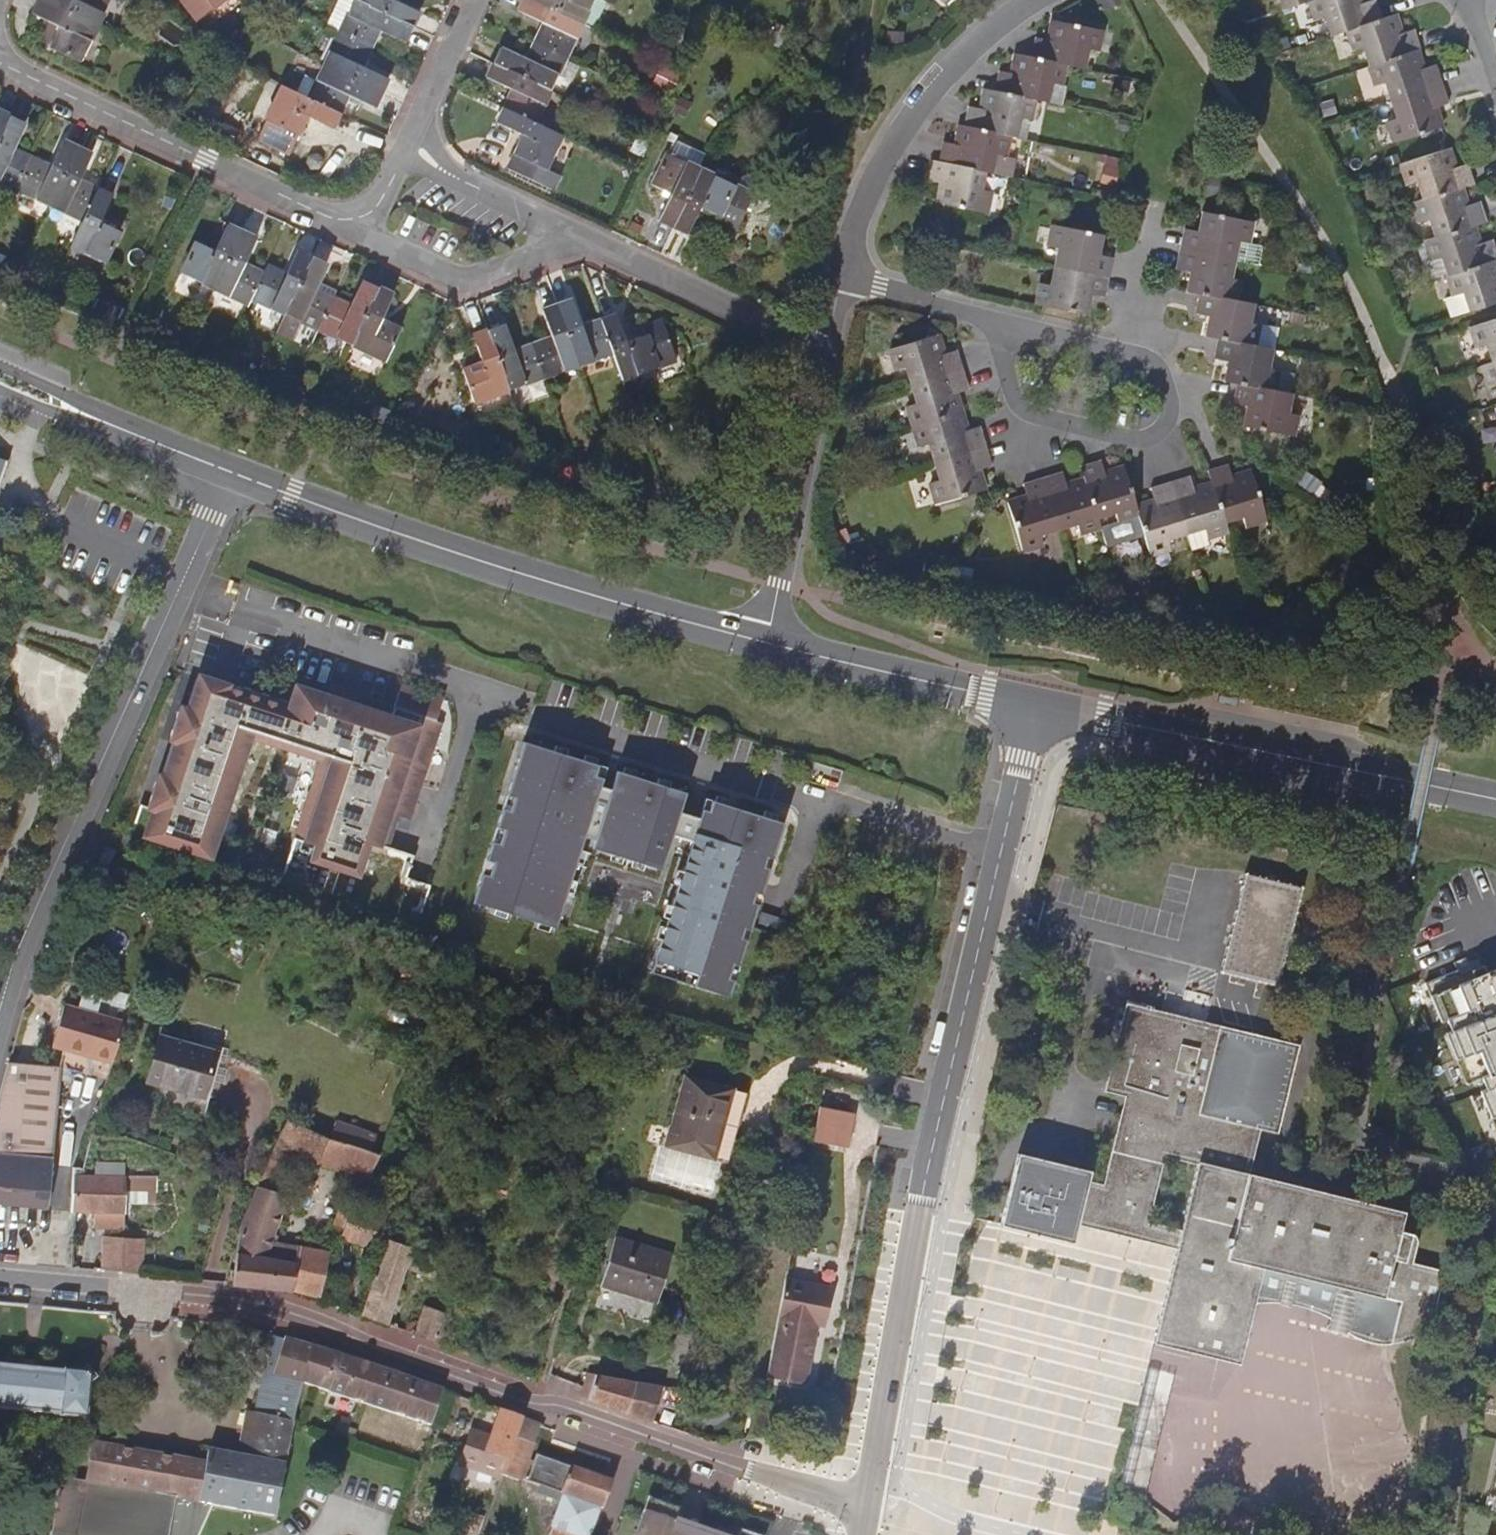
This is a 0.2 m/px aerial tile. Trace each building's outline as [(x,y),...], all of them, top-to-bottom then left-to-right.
[(52,23),(43,41),(52,46),(82,60),(98,27),(41,0),(40,0),(34,15),(52,23)] [(98,27),(110,0),(41,0),(98,27)] [(225,0),(183,0),(199,20),(225,0)] [(413,26),(358,0),(339,0),(329,21),(343,26),(340,32),(371,47),(379,29),(406,42),(413,26)] [(413,26),(420,12),(395,0),(358,0),(413,26)] [(583,24),(533,0),(523,0),(517,12),(545,24),(536,42),(568,57),(583,24)] [(583,24),(594,0),(533,0),(583,24)] [(1350,29),(1385,16),(1380,0),(1374,0),(1366,2),(1365,0),(1312,0),(1318,17),(1326,15),(1333,34),(1350,29)] [(1365,45),(1371,64),(1418,49),(1423,48),(1417,29),(1404,32),(1398,13),(1385,16),(1350,29),(1356,47),(1365,45)] [(1049,39),(1035,37),(1032,56),(1067,63),(1084,67),(1088,47),(1098,48),(1102,29),(1053,19),(1049,39)] [(779,20),(770,40),(781,45),(790,25),(779,20)] [(362,65),(371,47),(340,32),(324,66),(382,93),(389,79),(362,65)] [(221,36),(215,42),(223,49),(228,43),(221,36)] [(568,59),(568,57),(536,42),(527,62),(500,48),(493,63),(552,90),(560,75),(574,81),(580,65),(568,59)] [(1386,80),(1392,98),(1443,81),(1438,63),(1424,67),(1418,49),(1371,64),(1377,83),(1386,80)] [(1013,72),(999,70),(996,91),(1036,99),(1062,103),(1066,83),(1063,83),(1067,63),(1032,56),(1017,54),(1013,72)] [(537,123),(552,90),(493,63),(487,78),(513,91),(505,108),(537,123)] [(375,107),(382,93),(324,66),(317,80),(309,98),(339,112),(348,95),(375,107)] [(317,80),(305,74),(297,92),(309,98),(317,80)] [(1131,79),(1115,75),(1112,87),(1129,91),(1131,79)] [(1436,103),(1450,100),(1449,99),(1443,81),(1392,98),(1398,115),(1389,119),(1395,139),(1442,123),(1436,103)] [(332,127),(339,112),(309,98),(280,85),(256,137),(287,152),(304,114),(332,127)] [(983,109),(969,106),(965,127),(1009,135),(1028,138),(1036,99),(996,91),(986,88),(983,109)] [(1335,97),(1322,101),(1326,114),(1339,110),(1335,97)] [(548,170),(564,136),(537,123),(505,108),(498,124),(525,137),(509,169),(554,190),(561,176),(548,170)] [(12,114),(0,109),(0,140),(12,114)] [(18,188),(33,156),(15,147),(27,121),(12,114),(0,140),(0,179),(18,188)] [(1130,119),(1119,117),(1117,128),(1128,130),(1130,119)] [(1006,155),(1009,135),(965,127),(961,125),(957,145),(943,143),(939,163),(984,171),(992,173),(992,172),(996,153),(1006,155)] [(677,136),(670,132),(666,139),(673,143),(677,136)] [(650,142),(637,136),(631,150),(643,156),(650,142)] [(18,188),(52,203),(79,146),(63,138),(50,164),(33,156),(18,188)] [(660,220),(675,227),(702,169),(700,168),(706,155),(677,141),(671,156),(668,153),(654,184),(672,193),(660,220)] [(52,203),(84,218),(99,188),(81,179),(94,152),(79,146),(52,203)] [(1423,197),(1461,185),(1475,182),(1469,164),(1456,168),(1450,147),(1402,163),(1409,183),(1418,181),(1423,197)] [(1006,155),(996,153),(992,172),(1013,176),(1016,157),(1006,155)] [(981,189),(984,171),(939,163),(932,160),(927,180),(941,183),(937,201),(986,211),(990,191),(981,189)] [(1119,167),(1106,163),(1101,180),(1114,184),(1119,167)] [(616,167),(611,175),(625,182),(630,173),(616,167)] [(738,186),(702,169),(675,227),(690,235),(702,207),(719,215),(717,222),(737,232),(755,194),(738,186)] [(738,186),(755,194),(759,196),(764,186),(761,182),(747,174),(743,176),(738,186)] [(1227,180),(1211,177),(1207,196),(1224,199),(1227,180)] [(1436,236),(1474,223),(1487,219),(1482,202),(1469,207),(1461,185),(1423,197),(1414,200),(1421,221),(1430,219),(1436,236)] [(113,195),(99,188),(84,218),(72,246),(105,261),(120,231),(101,222),(113,195)] [(1187,227),(1184,246),(1234,256),(1238,237),(1248,239),(1252,220),(1204,210),(1201,229),(1187,227)] [(1427,239),(1434,260),(1443,257),(1447,270),(1449,275),(1495,259),(1495,248),(1494,241),(1481,245),(1474,223),(1436,236),(1427,239)] [(183,273),(216,288),(242,231),(227,224),(215,251),(198,242),(183,273)] [(1055,265),(1106,276),(1109,256),(1099,254),(1102,235),(1052,225),(1049,246),(1058,248),(1055,265)] [(257,239),(242,231),(216,288),(250,304),(252,298),(264,273),(245,265),(257,239)] [(1248,239),(1238,237),(1234,256),(1256,260),(1260,241),(1248,239)] [(1427,239),(1418,242),(1429,277),(1447,270),(1443,257),(1434,260),(1427,239)] [(1230,276),(1234,256),(1184,246),(1179,266),(1193,268),(1189,287),(1203,291),(1235,297),(1240,278),(1230,276)] [(252,298),(286,314),(313,255),(298,248),(285,275),(267,266),(264,273),(252,298)] [(286,314),(319,329),(334,298),(316,290),(329,261),(313,255),(286,314)] [(1495,301),(1495,259),(1449,275),(1450,277),(1455,294),(1447,297),(1453,315),(1471,309),(1495,301)] [(1090,293),(1102,295),(1106,276),(1055,265),(1052,281),(1041,280),(1036,303),(1085,313),(1090,293)] [(319,329),(352,344),(379,286),(363,279),(351,306),(334,298),(319,329)] [(395,293),(379,286),(352,344),(384,360),(399,329),(381,320),(395,293)] [(1252,301),(1235,297),(1203,291),(1199,311),(1211,313),(1208,333),(1222,335),(1255,342),(1259,323),(1249,320),(1252,301)] [(581,366),(615,354),(603,322),(584,328),(574,301),(559,306),(581,366)] [(546,379),(581,366),(559,306),(543,311),(553,338),(534,346),(546,379)] [(1310,318),(1297,315),(1295,323),(1309,326),(1310,318)] [(618,316),(603,322),(615,354),(626,384),(679,365),(665,324),(646,330),(649,338),(628,345),(618,316)] [(1495,361),(1495,319),(1471,327),(1478,348),(1487,345),(1493,362),(1495,361)] [(511,391),(546,379),(534,346),(515,354),(504,325),(490,331),(511,391)] [(477,403),(511,391),(490,331),(475,336),(485,363),(466,370),(477,403)] [(910,384),(961,368),(955,349),(943,353),(937,333),(889,348),(896,368),(905,366),(910,384)] [(1271,346),(1255,342),(1222,335),(1217,355),(1230,358),(1226,379),(1241,382),(1275,389),(1280,369),(1267,366),(1271,346)] [(1493,362),(1484,364),(1490,385),(1495,383),(1495,361),(1493,362)] [(913,425),(961,411),(955,392),(968,387),(961,368),(910,384),(916,402),(907,405),(913,425)] [(1275,389),(1241,382),(1237,400),(1250,402),(1246,424),(1294,434),(1299,413),(1288,411),(1291,392),(1275,389)] [(933,460),(986,444),(980,426),(967,430),(961,411),(913,425),(920,445),(928,443),(933,460)] [(979,468),(992,463),(986,444),(933,460),(939,478),(930,480),(937,502),(985,488),(979,468)] [(9,457),(0,454),(0,485),(9,457)] [(1138,511),(1135,503),(1123,464),(1103,470),(1100,458),(1081,464),(1084,476),(1097,514),(1115,509),(1118,517),(1138,511)] [(1232,473),(1228,462),(1208,468),(1212,480),(1224,518),(1246,511),(1249,520),(1264,515),(1250,468),(1232,473)] [(1097,514),(1084,476),(1065,481),(1062,470),(1042,476),(1058,526),(1077,520),(1079,529),(1099,523),(1097,514)] [(1297,481),(1314,494),(1322,482),(1305,470),(1297,481)] [(1194,485),(1190,473),(1170,480),(1185,529),(1204,524),(1207,533),(1226,527),(1224,518),(1212,480),(1194,485)] [(1058,526),(1042,476),(1024,481),(1028,493),(1009,499),(1023,546),(1042,540),(1040,532),(1058,526)] [(1185,529),(1170,480),(1153,485),(1155,498),(1135,503),(1138,511),(1151,550),(1171,544),(1168,534),(1185,529)] [(1204,524),(1185,529),(1192,549),(1210,541),(1207,533),(1204,524)] [(1278,556),(1262,562),(1266,574),(1282,568),(1278,556)] [(1081,604),(1072,601),(1070,610),(1078,612),(1081,604)] [(1169,629),(1165,618),(1152,622),(1156,633),(1169,629)] [(141,807),(134,825),(151,831),(148,842),(211,863),(251,740),(321,762),(282,879),(418,924),(431,887),(406,879),(413,858),(386,849),(397,814),(410,819),(441,724),(435,722),(443,698),(401,684),(391,714),(296,683),(289,704),(199,674),(187,708),(181,706),(169,743),(172,744),(162,775),(159,774),(147,809),(141,807)] [(734,992),(786,817),(707,794),(700,815),(681,809),(687,788),(618,767),(612,787),(602,784),(607,764),(525,740),(477,902),(560,926),(585,843),(684,872),(655,969),(734,992)] [(1235,874),(1213,973),(1270,987),(1293,888),(1235,874)] [(1455,970),(1426,983),(1442,1022),(1448,1020),(1452,1031),(1447,1033),(1468,1084),(1482,1079),(1487,1089),(1481,1092),(1495,1128),(1495,996),(1487,974),(1483,966),(1459,976),(1457,970),(1455,970)] [(1487,974),(1495,996),(1495,970),(1487,974)] [(51,1045),(113,1062),(125,1020),(64,1002),(51,1045)] [(1016,1159),(1002,1222),(1000,1231),(1070,1247),(1074,1230),(1173,1253),(1152,1346),(1247,1366),(1262,1304),(1269,1271),(1397,1300),(1387,1340),(1400,1337),(1413,1333),(1424,1328),(1437,1266),(1388,1256),(1399,1210),(1244,1175),(1254,1129),(1273,1133),(1292,1046),(1120,1007),(1100,1094),(1121,1099),(1100,1189),(1084,1185),(1086,1175),(1016,1159)] [(163,1037),(150,1082),(205,1096),(216,1052),(163,1037)] [(8,1062),(0,1089),(0,1204),(49,1207),(62,1067),(8,1062)] [(733,1088),(685,1076),(667,1146),(714,1158),(719,1137),(733,1088)] [(850,1113),(820,1108),(815,1137),(844,1143),(850,1113)] [(307,1158),(343,1170),(351,1145),(325,1137),(288,1120),(276,1146),(307,1158)] [(351,1145),(343,1170),(367,1179),(381,1153),(351,1145)] [(305,1163),(307,1158),(276,1146),(239,1228),(233,1283),(292,1289),(327,1300),(341,1306),(343,1294),(323,1287),(331,1252),(279,1242),(281,1234),(276,1233),(283,1208),(293,1211),(296,1198),(276,1190),(288,1155),(305,1163)] [(101,1174),(77,1172),(75,1211),(103,1212),(133,1214),(135,1187),(156,1187),(156,1176),(124,1174),(125,1163),(102,1162),(101,1174)] [(341,1237),(361,1244),(377,1250),(382,1237),(387,1218),(354,1206),(359,1195),(344,1195),(335,1225),(344,1228),(341,1237)] [(102,1229),(132,1230),(133,1214),(103,1212),(102,1229)] [(108,1236),(104,1271),(144,1275),(146,1238),(108,1236)] [(617,1237),(602,1285),(657,1302),(671,1254),(617,1237)] [(387,1238),(362,1315),(388,1325),(407,1266),(423,1272),(430,1254),(387,1238)] [(357,1261),(372,1267),(377,1250),(361,1244),(357,1261)] [(1380,1341),(1387,1340),(1397,1300),(1269,1271),(1262,1304),(1268,1301),(1272,1300),(1279,1300),(1288,1300),(1296,1302),(1304,1304),(1312,1308),(1318,1311),(1326,1315),(1323,1328),(1343,1332),(1348,1334),(1354,1336),(1361,1339),(1367,1340),(1372,1340),(1380,1341)] [(826,1332),(834,1294),(787,1284),(768,1383),(808,1390),(819,1331),(826,1332)] [(637,1296),(632,1311),(651,1317),(656,1303),(637,1296)] [(426,1305),(415,1335),(445,1346),(450,1332),(443,1330),(449,1314),(426,1305)] [(241,1440),(287,1450),(293,1422),(302,1384),(313,1346),(272,1333),(255,1414),(247,1411),(241,1440)] [(302,1384),(348,1398),(360,1360),(313,1346),(302,1384)] [(348,1398),(431,1424),(442,1389),(360,1360),(348,1398)] [(38,1412),(86,1417),(90,1383),(95,1378),(88,1369),(81,1374),(30,1368),(0,1364),(0,1408),(38,1412)] [(653,1422),(665,1387),(589,1373),(584,1387),(581,1396),(653,1422)] [(461,1464),(499,1478),(501,1476),(522,1417),(500,1409),(489,1438),(473,1432),(461,1464)] [(540,1424),(528,1420),(522,1417),(501,1476),(518,1481),(519,1479),(539,1486),(537,1493),(561,1502),(549,1534),(589,1534),(600,1509),(603,1510),(613,1483),(536,1456),(533,1462),(525,1459),(529,1447),(530,1447),(532,1440),(535,1440),(540,1424)] [(823,1430),(821,1421),(808,1424),(811,1433),(823,1430)] [(241,1440),(237,1457),(284,1466),(287,1450),(241,1440)] [(284,1466),(237,1457),(209,1452),(205,1465),(183,1461),(124,1444),(115,1449),(94,1445),(89,1480),(214,1504),(274,1516),(284,1466)] [(82,1531),(81,1530),(77,1526),(74,1521),(72,1516),(71,1510),(75,1484),(87,1486),(89,1480),(75,1478),(62,1476),(51,1534),(87,1534),(82,1531)] [(81,1530),(82,1531),(87,1534),(199,1534),(214,1504),(89,1480),(87,1486),(75,1484),(71,1510),(72,1516),(74,1521),(77,1526),(81,1530)] [(696,1531),(685,1527),(687,1522),(675,1518),(677,1512),(678,1509),(648,1498),(634,1534),(707,1534),(696,1531)] [(685,1527),(696,1531),(699,1521),(677,1512),(675,1518),(687,1522),(685,1527)]
